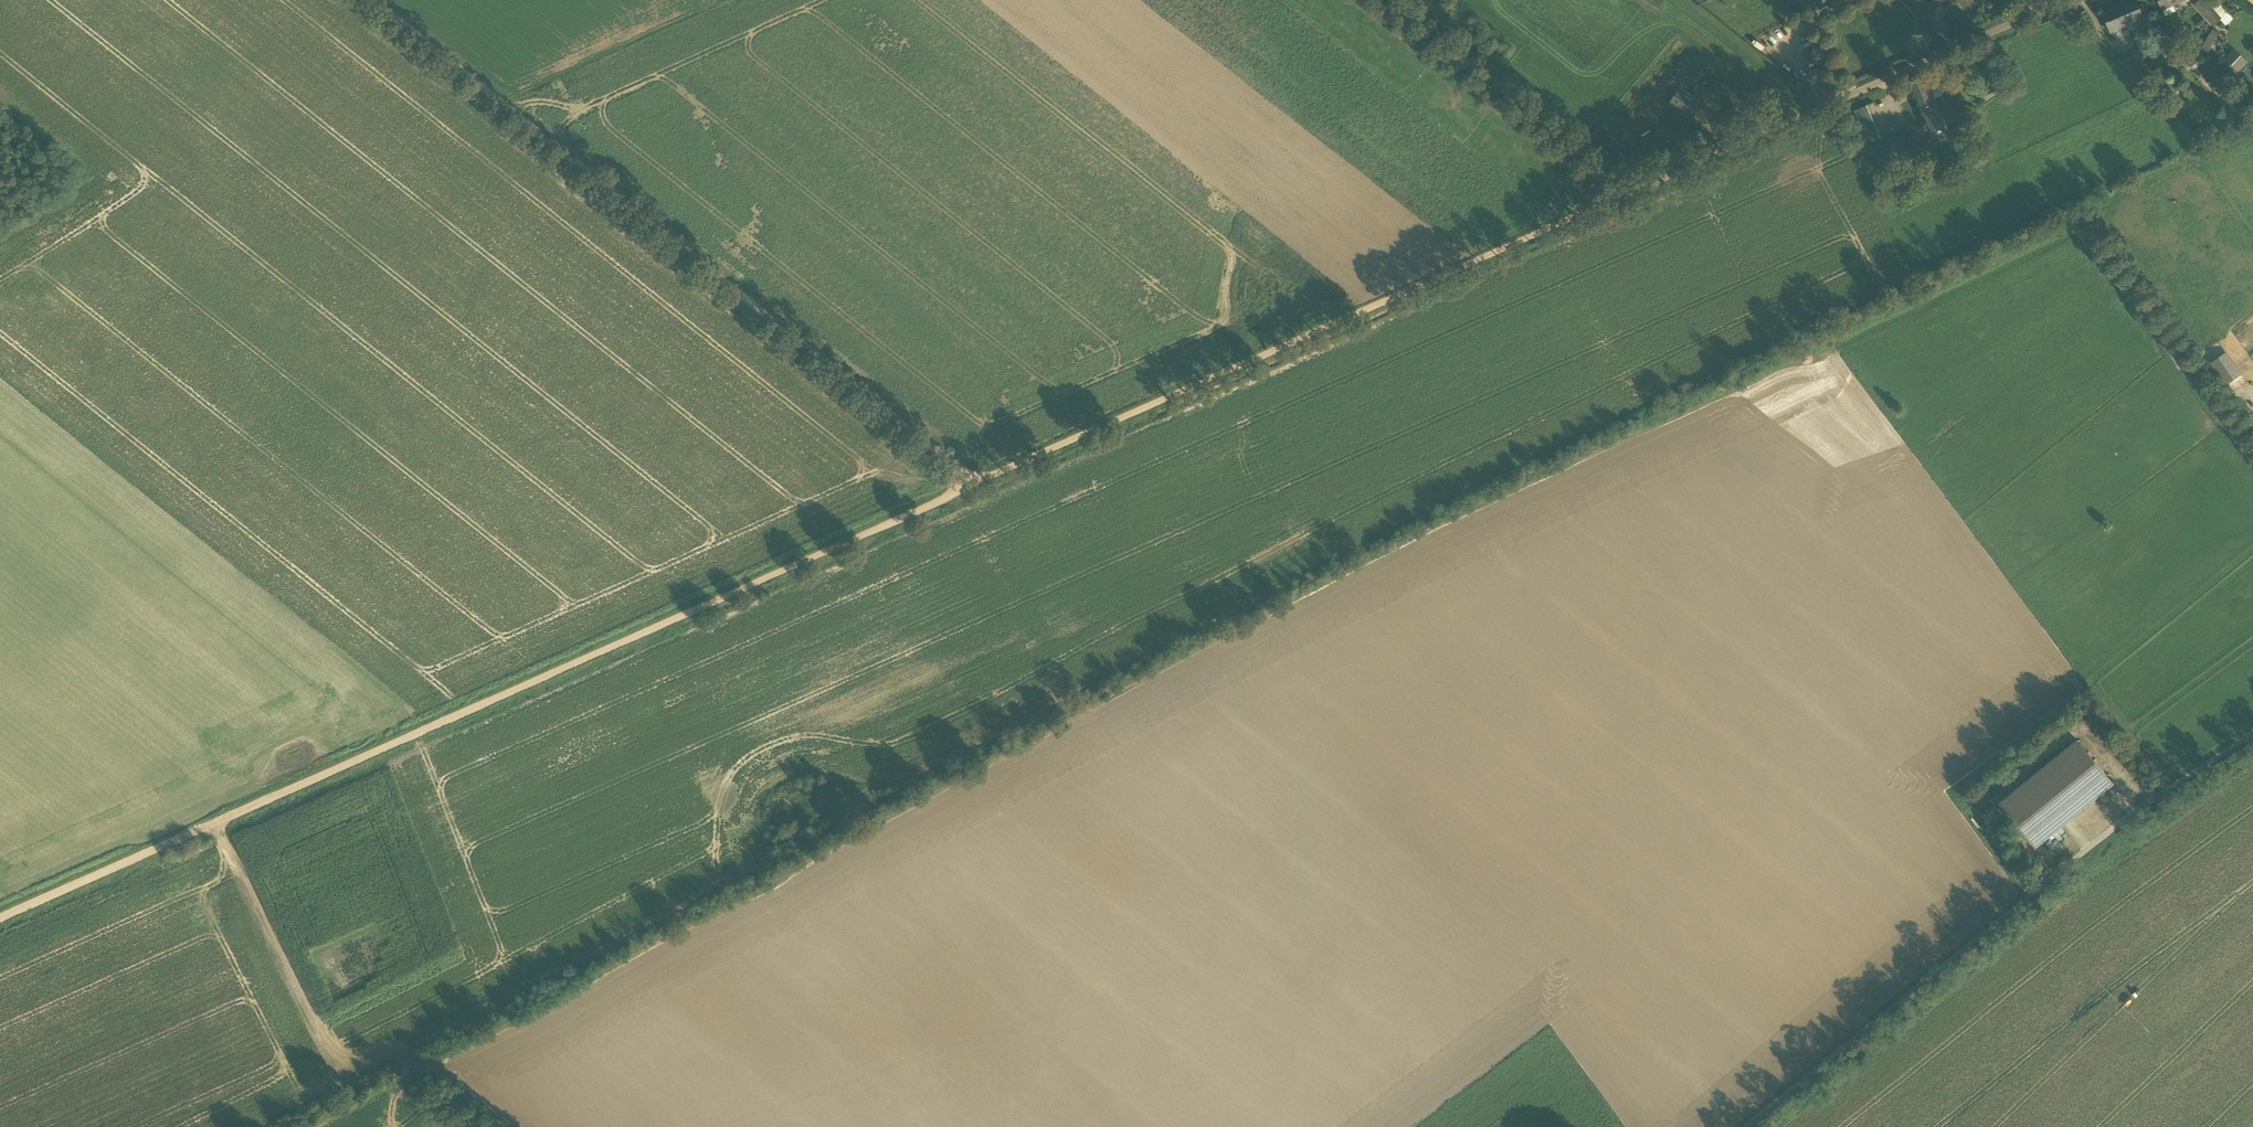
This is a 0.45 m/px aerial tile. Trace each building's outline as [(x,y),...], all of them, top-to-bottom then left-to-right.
[(2103,13),(2112,32),(2137,20),(2141,29),(2151,25),(2140,0),(2134,0),(2103,13)] [(2163,9),(2183,0),(2159,0),(2163,9)] [(2205,0),(2201,0),(2196,5),(2213,24),(2221,18),(2205,0)] [(1944,22),(1936,32),(1944,39),(1952,29),(1944,22)] [(1927,31),(1919,41),(1928,48),(1936,38),(1927,31)] [(2223,59),(2236,72),(2247,62),(2234,48),(2223,59)] [(2133,50),(2121,62),(2139,79),(2150,67),(2133,50)] [(1674,73),(1689,85),(1694,79),(1679,67),(1674,73)] [(1926,75),(1908,83),(1929,131),(1947,123),(1926,75)] [(1700,101),(1681,87),(1668,105),(1682,116),(1683,113),(1688,117),(1700,101)] [(2186,104),(2175,93),(2166,103),(2177,113),(2186,104)] [(1867,106),(1852,113),(1866,144),(1881,137),(1867,106)] [(1678,131),(1673,123),(1641,140),(1646,148),(1678,131)] [(2207,126),(2203,137),(2212,140),(2216,129),(2207,126)] [(2216,370),(2226,385),(2241,374),(2231,360),(2216,370)] [(2001,803),(2036,846),(2113,783),(2078,740),(2001,803)]
